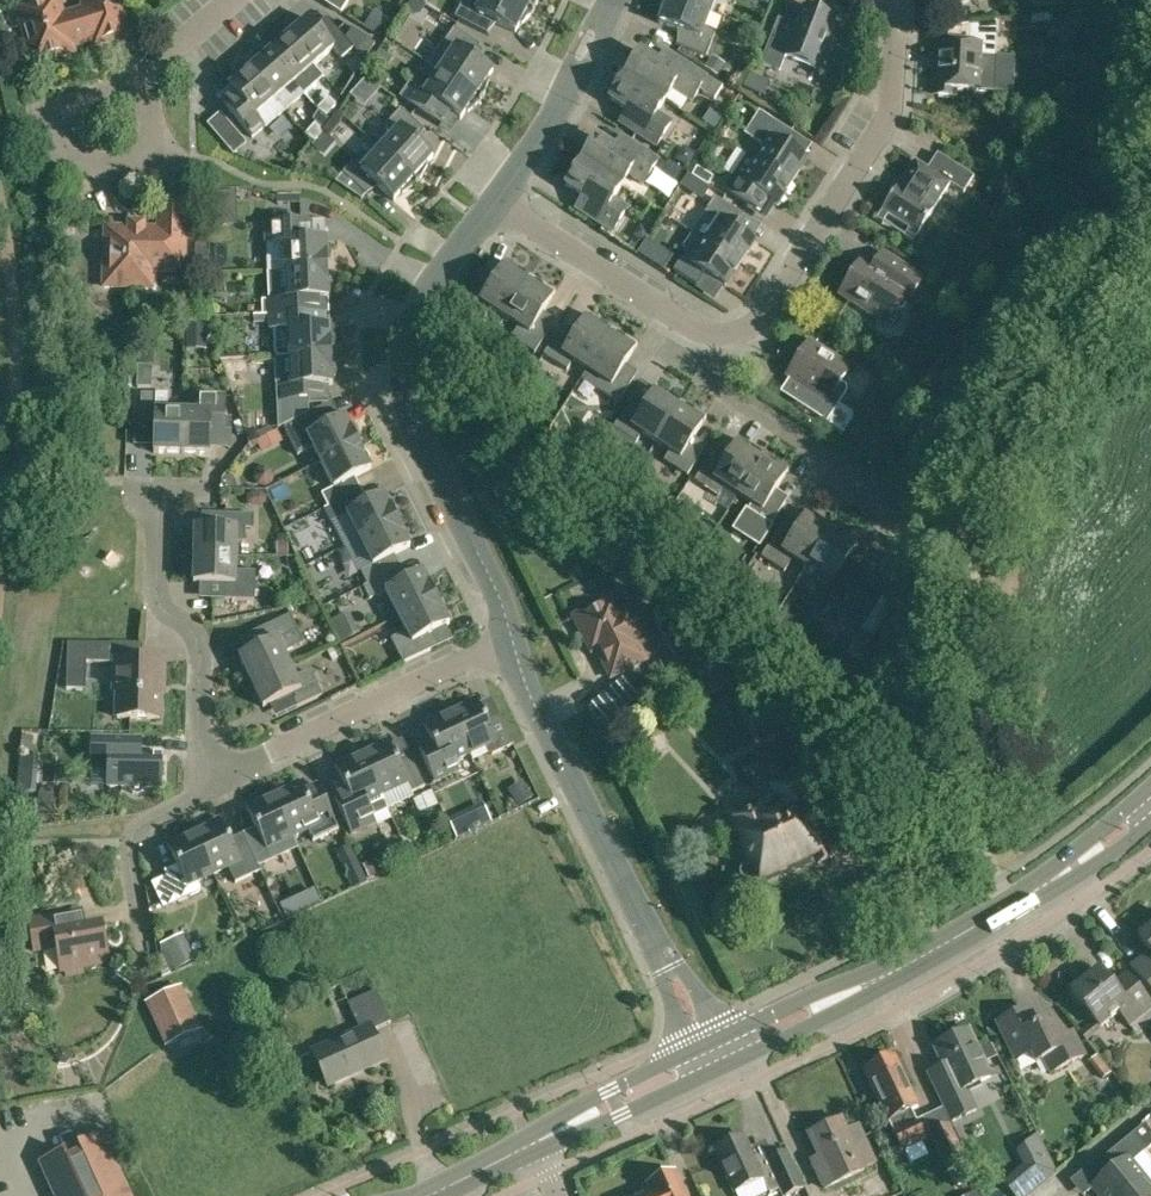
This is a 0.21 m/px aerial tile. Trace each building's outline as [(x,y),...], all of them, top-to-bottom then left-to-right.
[(73,47),(94,40),(96,46),(131,35),(120,0),(83,0),(82,0),(84,9),(64,15),(59,0),(43,0),(17,8),(34,65),(75,52),(73,47)] [(330,6),(342,13),(350,0),(349,0),(334,0),(330,6)] [(516,0),(483,0),(482,1),(479,0),(470,0),(466,7),(462,4),(455,18),(486,33),(493,21),(516,33),(521,24),(523,25),(536,10),(516,0)] [(536,10),(538,0),(516,0),(536,10)] [(680,0),(663,0),(661,13),(663,14),(660,23),(685,33),(680,46),(707,57),(716,34),(706,27),(712,12),(680,0)] [(712,12),(717,0),(680,0),(712,12)] [(792,39),(774,32),(761,64),(781,72),(786,57),(817,68),(824,49),(828,49),(831,48),(834,45),(834,41),(832,37),(829,35),(836,18),(804,6),(792,39)] [(300,20),(285,32),(315,65),(334,48),(343,58),(354,48),(345,38),(334,48),(309,18),(303,23),(300,20)] [(956,90),(978,91),(995,91),(997,57),(999,21),(972,25),(971,45),(942,43),(940,75),(935,75),(934,92),(939,96),(956,97),(956,90)] [(449,57),(440,71),(484,99),(490,81),(488,80),(494,71),(472,56),(480,44),(455,28),(441,48),(449,57)] [(275,48),(269,53),(305,93),(304,94),(305,95),(317,84),(307,73),(315,65),(285,32),(271,44),(275,48)] [(641,51),(626,75),(666,101),(673,89),(692,102),(700,90),(715,99),(724,87),(675,56),(667,68),(641,51)] [(305,93),(269,53),(264,57),(261,54),(247,66),(285,110),(304,94),(305,93)] [(1004,59),(1004,85),(1022,85),(1022,59),(1004,59)] [(285,110),(247,66),(233,78),(236,82),(230,87),(233,91),(222,101),(253,137),(265,127),(266,127),(285,110)] [(484,99),(440,71),(431,84),(414,76),(401,97),(431,117),(439,105),(461,120),(467,111),(469,112),(484,99)] [(666,101),(626,75),(610,99),(637,116),(629,129),(657,147),(673,122),(658,113),(666,101)] [(337,105),(329,98),(319,110),(327,117),(337,105)] [(392,137),(381,149),(420,184),(429,166),(427,165),(434,157),(414,139),(424,129),(402,109),(386,127),(392,137)] [(758,160),(793,183),(808,159),(785,144),(793,132),(760,111),(750,127),(756,131),(751,138),(766,148),(758,160)] [(325,131),(317,123),(306,135),(315,142),(325,131)] [(232,128),(219,139),(233,155),(246,144),(232,128)] [(597,137),(582,161),(622,187),(629,175),(644,185),(660,160),(632,142),(624,154),(597,137)] [(420,184),(381,149),(370,161),(360,156),(343,174),(366,194),(375,183),(395,201),(402,193),(403,195),(420,184)] [(916,160),(878,219),(914,243),(951,185),(965,193),(975,177),(938,154),(929,169),(916,160)] [(793,183),(758,160),(749,173),(741,167),(726,190),(750,205),(758,193),(778,206),(793,183)] [(622,187),(582,161),(566,185),(593,202),(585,215),(613,233),(629,208),(615,199),(622,187)] [(697,165),(691,173),(708,184),(713,176),(697,165)] [(185,272),(187,198),(160,197),(160,224),(130,223),(130,228),(107,228),(105,287),(153,288),(153,271),(185,272)] [(694,233),(741,263),(756,240),(736,227),(744,215),(716,197),(708,210),(694,233)] [(287,271),(329,269),(328,262),(331,259),(333,255),(332,251),(331,247),(328,245),(327,240),(303,241),(302,222),(267,223),(269,272),(287,272),(287,271)] [(741,263),(694,233),(684,248),(688,250),(674,271),(698,286),(706,274),(726,287),(741,263)] [(862,261),(841,294),(857,304),(858,308),(868,314),(871,313),(886,323),(895,309),(899,311),(904,310),(923,280),(891,259),(884,270),(879,272),(862,261)] [(506,318),(531,278),(507,262),(491,286),(479,278),(462,303),(486,318),(492,309),(506,318)] [(261,301),(262,317),(275,315),(306,314),(328,313),(328,299),(330,299),(330,294),(333,291),(334,287),(334,283),(332,279),(329,277),(329,269),(287,271),(287,272),(269,272),(271,300),(261,301)] [(556,294),(531,278),(506,318),(519,327),(512,338),(536,354),(553,326),(541,318),(556,294)] [(277,358),(332,356),(332,349),(335,346),(336,342),(336,338),(335,334),(331,332),(331,327),(329,327),(328,313),(306,314),(275,315),(262,317),(254,317),(254,324),(271,323),(271,330),(276,329),(277,358)] [(588,371),(613,330),(589,314),(573,339),(561,331),(544,356),(568,371),(574,362),(588,371)] [(186,332),(186,350),(207,350),(207,326),(186,326),(186,332)] [(638,346),(613,330),(588,371),(602,379),(596,389),(619,404),(635,378),(623,370),(638,346)] [(853,413),(840,405),(848,391),(847,386),(841,383),(850,369),(810,343),(789,376),(805,386),(807,392),(799,404),(844,433),(854,418),(853,413)] [(333,363),(332,356),(277,358),(278,387),(279,402),(309,401),(329,400),(328,386),(334,385),(333,380),(336,378),(338,374),(338,370),(336,366),(333,363)] [(249,380),(248,360),(224,361),(229,380),(249,380)] [(657,443),(682,403),(658,387),(642,411),(630,403),(613,429),(637,443),(643,434),(657,443)] [(182,454),(183,412),(169,411),(169,394),(142,393),(141,422),(155,422),(154,453),(182,454)] [(198,412),(183,412),(182,454),(210,454),(210,448),(231,449),(232,419),(226,419),(226,396),(199,395),(198,412)] [(682,403),(657,443),(671,452),(665,461),(688,476),(704,451),(692,443),(707,419),(682,403)] [(321,462),(359,443),(355,437),(357,433),(356,429),(355,425),(352,423),(348,422),(345,417),(323,428),(317,415),(286,431),(299,456),(314,448),(321,462)] [(282,442),(277,431),(257,442),(262,452),(282,442)] [(739,496),(765,455),(740,440),(724,464),(712,456),(695,481),(719,496),(725,487),(739,496)] [(359,443),(321,462),(334,488),(322,494),(329,507),(356,493),(349,480),(372,470),(370,465),(371,461),(371,457),(369,454),(366,451),(362,450),(359,443)] [(789,471),(765,455),(739,496),(753,504),(747,514),(770,529),(786,503),(774,495),(789,471)] [(356,493),(329,507),(325,509),(331,522),(347,514),(360,540),(398,521),(395,514),(396,510),(396,506),(394,503),(391,500),(387,499),(385,495),(363,506),(356,493)] [(808,568),(833,528),(809,512),(793,536),(781,528),(762,558),(785,573),(794,559),(808,568)] [(195,555),(237,556),(237,542),(246,543),(247,529),(255,529),(255,515),(226,514),(226,528),(196,527),(195,555)] [(401,527),(398,521),(360,540),(374,565),(362,572),(368,585),(396,571),(389,558),(411,547),(409,542),(411,539),(410,535),(408,531),(405,528),(401,527)] [(858,544),(833,528),(808,568),(822,577),(816,586),(839,601),(855,576),(843,568),(858,544)] [(237,556),(195,555),(194,583),(225,584),(224,600),(256,600),(257,571),(237,571),(237,556)] [(396,571),(368,585),(364,587),(370,600),(387,592),(400,617),(437,598),(434,592),(435,588),(435,584),(433,580),(430,577),(426,576),(424,572),(402,584),(396,571)] [(615,596),(575,616),(594,652),(599,649),(613,678),(648,660),(641,645),(651,640),(633,605),(623,610),(615,596)] [(437,598),(400,617),(407,631),(392,639),(404,664),(432,651),(425,637),(450,624),(448,620),(450,616),(449,612),(448,609),(444,606),(441,605),(437,598)] [(252,682),(290,664),(285,653),(304,644),(291,615),(261,629),(268,644),(240,657),(252,682)] [(815,621),(808,631),(829,646),(836,636),(815,621)] [(67,689),(86,690),(87,662),(111,663),(111,644),(68,643),(67,689)] [(165,660),(116,659),(115,693),(118,693),(118,718),(160,719),(161,681),(164,681),(165,660)] [(296,677),(290,664),(252,682),(264,708),(292,695),(298,708),(323,696),(311,670),(296,677)] [(463,712),(452,716),(470,754),(486,747),(489,754),(493,755),(514,745),(502,719),(489,725),(477,699),(461,706),(463,712)] [(470,754),(452,716),(442,721),(440,716),(424,724),(436,750),(423,756),(435,782),(460,771),(455,761),(470,754)] [(130,753),(131,738),(92,738),(92,767),(109,767),(108,787),(131,787),(132,791),(134,793),(138,795),(141,794),(144,791),(145,787),(162,788),(163,754),(130,753)] [(374,753),(364,758),(382,796),(408,784),(412,793),(426,787),(414,761),(401,767),(388,740),(372,748),(374,753)] [(382,796),(364,758),(354,763),(351,758),(335,765),(348,792),(335,798),(352,835),(369,827),(367,822),(375,819),(374,817),(389,810),(382,796)] [(786,781),(798,807),(771,820),(761,800),(749,806),(751,809),(736,816),(734,812),(733,813),(743,833),(741,834),(754,862),(749,864),(746,866),(743,869),(742,873),(743,878),(746,881),(749,883),(754,883),(758,882),(817,854),(812,844),(824,839),(808,804),(842,788),(829,760),(786,781)] [(276,799),(294,837),(308,830),(314,842),(339,830),(329,807),(315,814),(300,782),(284,789),(286,795),(276,799)] [(53,823),(59,794),(42,790),(36,820),(53,823)] [(259,833),(246,840),(259,865),(272,859),(267,850),(294,837),(276,799),(265,804),(263,799),(247,807),(259,833)] [(447,820),(457,839),(492,822),(483,803),(447,820)] [(207,832),(197,836),(214,875),(229,868),(236,883),(261,871),(259,865),(246,840),(233,846),(221,819),(205,827),(207,832)] [(214,875),(197,836),(186,841),(184,836),(168,844),(180,870),(167,877),(179,902),(200,893),(201,888),(198,882),(214,875)] [(83,968),(110,964),(103,926),(66,932),(63,916),(30,921),(35,951),(57,947),(62,972),(66,972),(67,977),(84,973),(83,968)] [(1138,938),(1150,952),(1150,926),(1138,938)] [(1135,968),(1150,988),(1150,955),(1135,968)] [(1101,1030),(1100,1028),(1119,1012),(1130,1026),(1150,1008),(1150,1004),(1125,974),(1111,986),(1098,970),(1070,992),(1095,1022),(1080,1034),(1086,1041),(1101,1030)] [(202,1030),(182,987),(147,1003),(167,1046),(202,1030)] [(372,1032),(391,1023),(376,991),(348,1004),(360,1031),(313,1052),(329,1086),(385,1061),(372,1032)] [(1051,1073),(1084,1056),(1072,1033),(1062,1039),(1051,1017),(1031,1027),(1022,1010),(996,1023),(1016,1060),(1031,1053),(1036,1063),(1044,1058),(1051,1073)] [(966,1089),(999,1072),(996,1067),(988,1071),(968,1029),(934,1046),(947,1074),(932,1081),(953,1122),(976,1110),(966,1089)] [(903,1150),(926,1139),(904,1095),(911,1091),(894,1055),(863,1070),(880,1106),(881,1106),(903,1150)] [(864,1168),(875,1163),(858,1127),(847,1132),(841,1120),(809,1135),(823,1165),(815,1168),(824,1189),(864,1170),(864,1168)] [(949,1178),(971,1168),(950,1123),(928,1134),(949,1178)] [(1145,1176),(1132,1161),(1150,1146),(1150,1131),(1145,1123),(1100,1159),(1110,1171),(1091,1186),(1099,1195),(1120,1195),(1145,1176)] [(54,1195),(133,1195),(104,1133),(39,1163),(54,1195)] [(774,1159),(758,1167),(743,1135),(714,1148),(735,1192),(763,1179),(770,1194),(779,1190),(782,1195),(789,1195),(805,1189),(788,1153),(774,1159)] [(1008,1185),(1017,1195),(1024,1195),(1028,1193),(1053,1172),(1036,1138),(1021,1150),(1030,1167),(1019,1175),(1008,1185)] [(675,1173),(647,1186),(651,1194),(646,1195),(686,1195),(675,1173)] [(1120,1195),(1150,1195),(1150,1184),(1145,1176),(1120,1195)]
